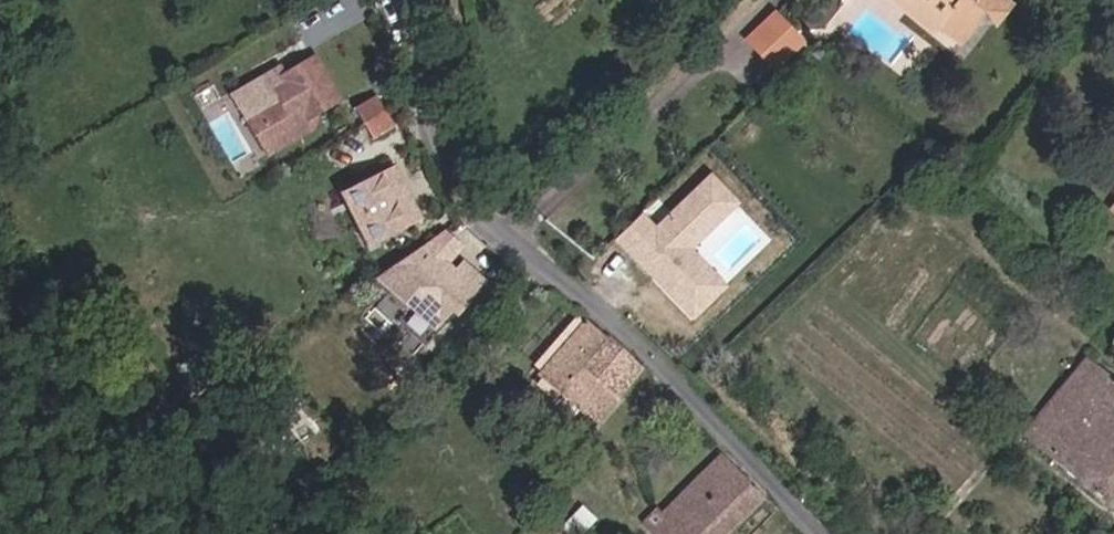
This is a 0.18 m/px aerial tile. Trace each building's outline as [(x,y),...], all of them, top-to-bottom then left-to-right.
[(1001,7),(992,0),(880,0),(938,44),(947,32),(968,47),(1001,7)] [(750,40),(773,65),(797,42),(773,18),(750,40)] [(362,99),(341,55),(309,71),(313,79),(299,86),(302,91),(277,103),(287,123),(277,128),(287,149),(336,124),(331,114),(362,99)] [(416,127),(399,95),(377,108),(394,140),(416,127)] [(287,123),(277,103),(267,108),(277,128),(287,123)] [(370,190),(376,200),(416,178),(412,168),(370,190)] [(644,212),(613,242),(693,321),(724,291),(688,255),(738,205),(708,176),(659,226),(644,212)] [(416,178),(376,200),(384,216),(400,245),(440,221),(432,206),(416,178)] [(400,245),(384,216),(376,221),(391,250),(400,245)] [(467,313),(494,285),(474,266),(467,275),(456,265),(473,247),(457,233),(437,246),(398,271),(450,320),(461,308),(467,313)] [(450,320),(398,271),(386,278),(441,330),(450,320)] [(583,365),(610,338),(588,320),(540,369),(601,422),(620,401),(616,396),(583,365)] [(583,365),(616,396),(642,368),(632,358),(610,338),(583,365)] [(1113,504),(1113,386),(1085,363),(1024,442),(1110,509),(1113,504)] [(724,455),(660,515),(655,510),(641,523),(652,533),(723,533),(765,495),(724,455)]
